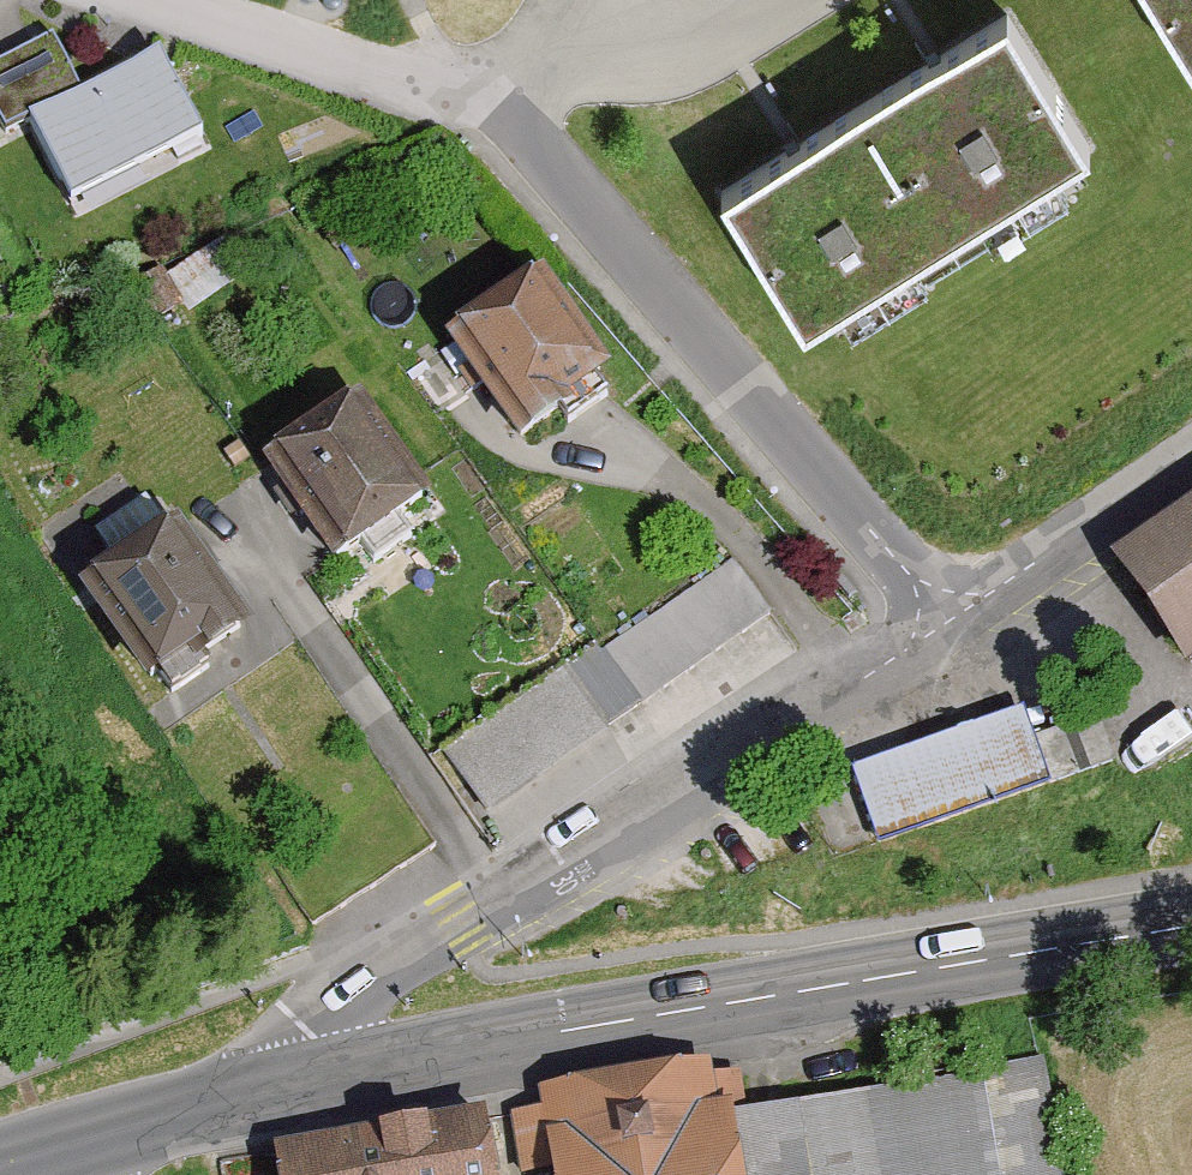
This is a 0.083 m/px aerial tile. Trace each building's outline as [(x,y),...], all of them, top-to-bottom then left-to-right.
[(1191,52),(1191,0),(1159,0),(1191,52)] [(1085,153),(1002,18),(932,61),(793,147),(721,191),(804,326),(1085,153)] [(0,72),(0,121),(7,135),(30,124),(72,207),(204,141),(162,58),(85,97),(58,43),(0,72)] [(163,272),(132,293),(154,325),(181,307),(188,317),(243,280),(219,245),(168,280),(163,272)] [(543,281),(456,338),(521,436),(564,408),(574,424),(618,395),(543,281)] [(357,403),(264,463),(334,570),(363,551),(374,568),(412,543),(400,524),(426,508),(357,403)] [(83,582),(149,687),(240,631),(155,497),(99,532),(117,561),(83,582)] [(1108,563),(1183,673),(1191,667),(1191,505),(1108,563)] [(600,657),(642,715),(774,621),(732,563),(600,657)] [(595,648),(566,669),(614,735),(642,715),(600,657),(595,648)] [(1029,738),(1045,787),(1111,766),(1095,717),(1029,738)] [(520,1174),(1063,1174),(1047,1068),(747,1112),(742,1081),(511,1115),(520,1174)] [(271,1153),(275,1174),(490,1174),(482,1120),(271,1153)]
